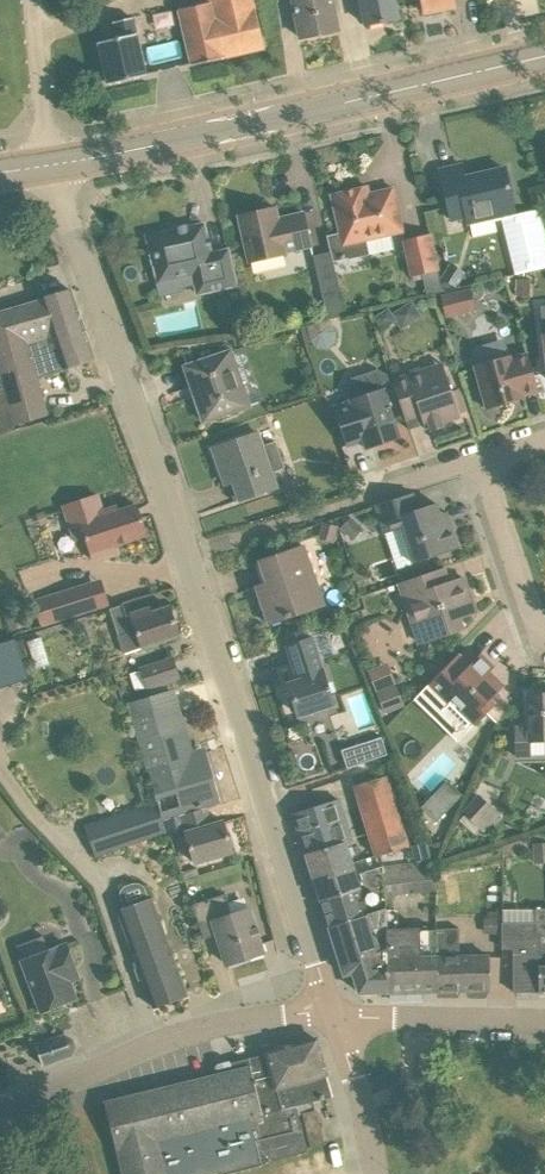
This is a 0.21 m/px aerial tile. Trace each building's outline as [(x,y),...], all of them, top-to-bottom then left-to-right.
[(259,25),(253,0),(177,0),(192,65),(264,48),(259,25)] [(332,0),(294,0),(301,38),(339,31),(332,0)] [(366,25),(398,19),(395,0),(362,0),(366,25)] [(454,0),(422,0),(425,13),(455,7),(454,0)] [(146,76),(146,74),(133,18),(114,22),(118,38),(99,42),(109,84),(146,76)] [(511,192),(506,169),(478,175),(479,178),(468,181),(467,178),(464,178),(461,165),(440,170),(452,221),(467,218),(469,225),(472,225),(474,237),(498,232),(495,219),(502,218),(516,275),(544,268),(544,226),(541,209),(516,215),(511,192)] [(331,252),(332,252),(334,262),(370,254),(367,241),(404,233),(394,188),(370,194),(368,187),(332,195),(340,233),(327,236),(331,252)] [(312,247),(309,236),(304,213),(278,218),(276,207),(239,216),(250,264),(289,254),(289,252),(312,247)] [(211,251),(210,247),(205,224),(188,227),(188,224),(176,227),(177,230),(148,237),(162,297),(185,293),(187,287),(195,285),(198,296),(239,287),(230,247),(211,251)] [(427,295),(443,291),(439,271),(441,270),(433,232),(402,241),(411,277),(423,275),(427,295)] [(334,262),(332,252),(331,252),(314,256),(328,319),(346,315),(334,262)] [(466,272),(451,263),(442,278),(458,287),(466,272)] [(517,280),(517,287),(517,297),(534,297),(534,278),(517,278),(517,280)] [(82,322),(71,290),(0,311),(0,380),(3,389),(0,389),(0,412),(10,410),(9,408),(42,397),(38,379),(36,379),(30,356),(26,339),(36,336),(39,345),(49,342),(52,349),(67,345),(62,328),(82,322)] [(446,317),(461,314),(456,292),(441,295),(446,317)] [(398,320),(393,313),(389,307),(374,318),(383,330),(396,321),(398,320)] [(309,342),(311,341),(332,325),(331,319),(304,326),(309,342)] [(86,332),(82,322),(62,328),(67,345),(52,349),(49,342),(39,345),(36,336),(26,339),(30,356),(36,379),(38,379),(42,397),(9,408),(10,410),(0,412),(0,436),(17,432),(15,425),(50,417),(40,379),(95,360),(86,332)] [(196,400),(204,422),(252,405),(243,379),(233,349),(187,365),(199,399),(196,400)] [(539,391),(532,368),(528,352),(514,356),(514,354),(475,365),(487,409),(525,398),(524,395),(539,391)] [(461,417),(453,394),(442,362),(392,378),(406,420),(421,415),(425,428),(431,427),(432,431),(444,427),(442,423),(461,417)] [(400,437),(385,391),(392,390),(387,374),(378,369),(350,379),(346,387),(350,399),(335,404),(348,446),(364,440),(366,448),(400,437)] [(277,487),(272,473),(285,468),(276,442),(266,445),(261,432),(213,448),(222,475),(230,472),(240,500),(277,487)] [(447,512),(440,514),(436,503),(418,509),(413,493),(377,505),(386,533),(401,528),(413,564),(459,548),(447,512)] [(112,554),(109,547),(146,535),(137,505),(117,512),(116,507),(103,511),(97,494),(66,505),(76,541),(88,538),(94,559),(112,554)] [(37,514),(41,526),(49,523),(45,512),(37,514)] [(365,529),(352,517),(341,528),(354,540),(365,529)] [(340,527),(324,522),(320,538),(335,543),(340,527)] [(325,605),(312,568),(304,546),(260,561),(268,583),(263,584),(267,595),(260,597),(269,623),(325,605)] [(419,643),(441,636),(463,628),(459,618),(476,612),(464,578),(449,583),(444,568),(398,583),(419,643)] [(43,627),(88,613),(79,585),(34,600),(43,627)] [(150,608),(128,615),(124,605),(111,609),(120,636),(118,636),(123,652),(141,646),(142,648),(179,636),(170,606),(151,612),(150,608)] [(28,626),(23,612),(6,618),(10,632),(28,626)] [(287,646),(293,663),(298,682),(290,684),(299,714),(335,703),(324,668),(314,637),(308,639),(304,629),(288,634),(291,644),(287,646)] [(23,657),(16,638),(0,643),(0,684),(29,674),(23,657)] [(474,724),(478,721),(494,704),(489,699),(503,685),(489,672),(493,667),(482,655),(470,667),(458,655),(424,689),(444,709),(452,701),(474,724)] [(146,689),(157,686),(179,678),(173,658),(140,669),(146,689)] [(396,684),(377,692),(385,714),(405,706),(396,684)] [(160,802),(166,820),(205,808),(218,804),(203,754),(189,758),(169,690),(128,702),(158,803),(160,802)] [(528,693),(529,726),(515,726),(516,759),(532,759),(532,755),(544,755),(544,693),(528,693)] [(382,738),(367,743),(373,760),(388,755),(382,738)] [(389,775),(378,778),(355,785),(377,856),(410,846),(389,775)] [(436,794),(422,807),(436,821),(450,807),(436,794)] [(477,794),(462,810),(483,830),(498,814),(477,794)] [(351,840),(346,821),(338,799),(294,813),(330,927),(367,916),(362,901),(370,898),(360,870),(357,871),(347,841),(351,840)] [(170,834),(166,820),(160,802),(158,803),(86,824),(96,856),(170,834)] [(224,821),(210,825),(205,808),(166,820),(170,834),(185,830),(194,863),(233,851),(232,848),(235,847),(232,834),(228,835),(224,821)] [(544,842),(533,843),(535,865),(544,864),(544,842)] [(388,896),(440,891),(435,858),(382,867),(384,880),(384,885),(385,897),(388,896)] [(384,885),(384,880),(382,867),(360,870),(370,898),(362,901),(367,916),(330,927),(345,974),(353,972),(360,992),(387,991),(387,992),(387,960),(385,911),(388,911),(388,896),(385,897),(384,885)] [(217,934),(220,941),(227,964),(263,952),(250,910),(231,916),(224,894),(193,904),(204,939),(217,934)] [(188,995),(179,973),(152,896),(118,908),(154,1007),(188,995)] [(537,908),(537,909),(504,909),(504,924),(502,924),(502,949),(514,949),(514,992),(539,992),(539,966),(544,966),(544,908),(537,908)] [(398,914),(393,914),(393,910),(388,911),(385,911),(387,960),(387,992),(437,990),(435,930),(420,930),(420,928),(399,929),(398,914)] [(490,989),(489,955),(460,955),(459,929),(435,930),(437,990),(490,989)] [(76,969),(67,947),(65,941),(48,948),(43,935),(17,946),(42,1011),(76,998),(66,973),(76,969)] [(71,1038),(68,1037),(66,1036),(66,1035),(65,1035),(57,1038),(46,1042),(37,1046),(43,1065),(53,1061),(53,1062),(71,1055),(73,1054),(75,1048),(75,1046),(73,1040),(73,1039),(72,1038),(71,1038)] [(326,1074),(327,1074),(317,1039),(267,1053),(215,1067),(218,1076),(106,1103),(123,1173),(234,1173),(263,1167),(263,1164),(309,1152),(297,1106),(332,1097),(326,1074)] [(321,1131),(317,1113),(316,1110),(304,1113),(309,1134),(321,1131)]
